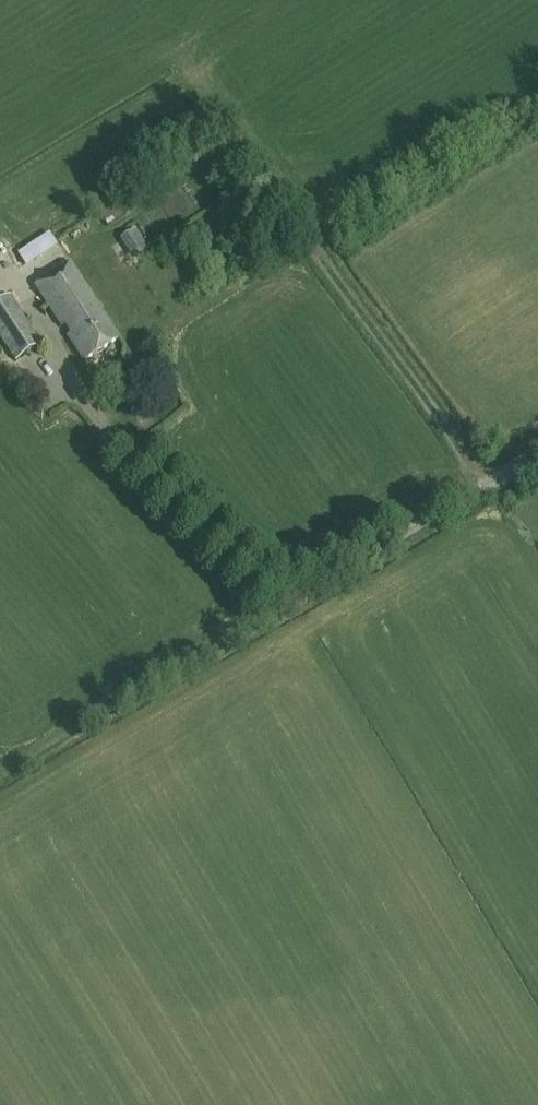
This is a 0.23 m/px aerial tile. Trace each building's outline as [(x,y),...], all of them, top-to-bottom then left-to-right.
[(96,210),(107,226),(126,213),(125,211),(132,206),(122,192),(96,210)] [(36,285),(85,360),(119,337),(70,263),(36,285)] [(0,301),(0,337),(15,361),(42,344),(10,294),(0,301)]
